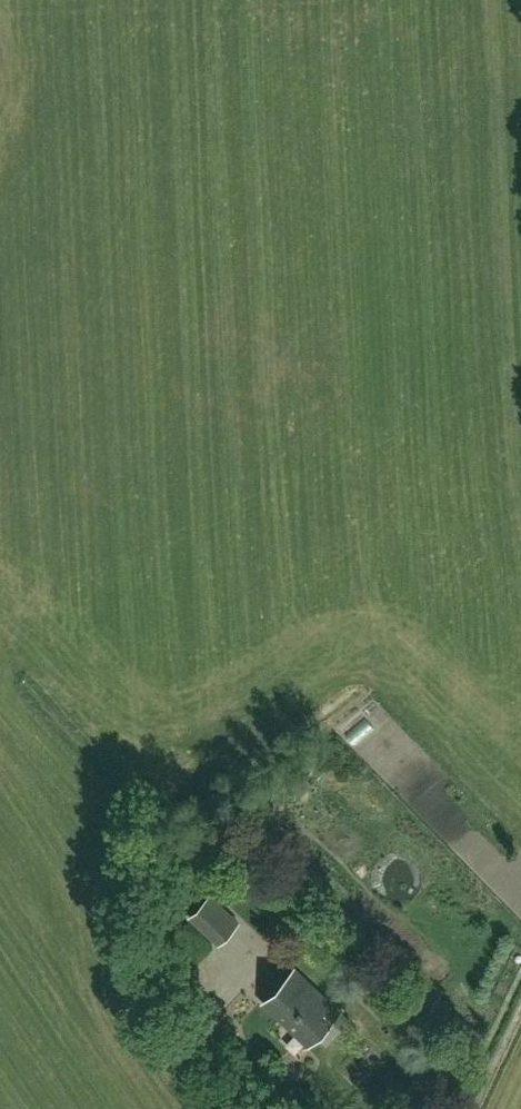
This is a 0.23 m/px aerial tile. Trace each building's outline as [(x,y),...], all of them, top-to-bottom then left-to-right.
[(218,942),(238,921),(210,895),(190,916),(218,942)] [(308,1043),(339,1011),(295,969),(264,1001),(308,1043)]
